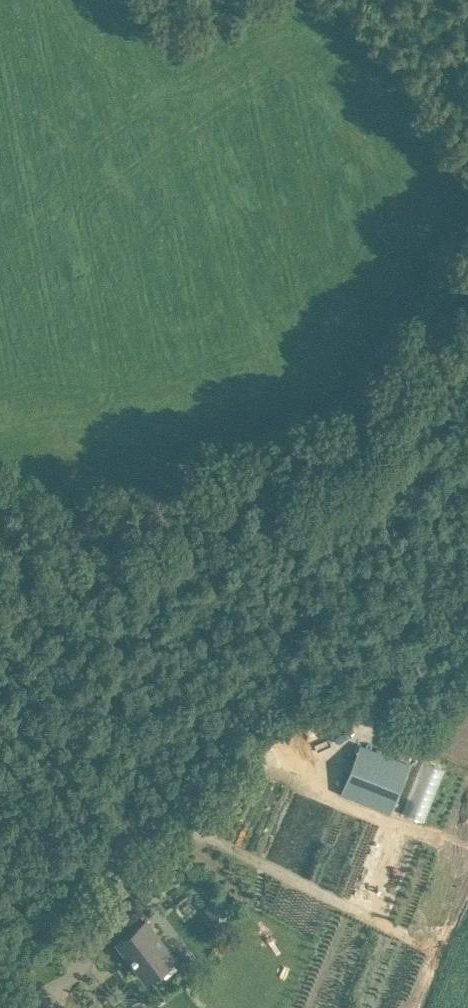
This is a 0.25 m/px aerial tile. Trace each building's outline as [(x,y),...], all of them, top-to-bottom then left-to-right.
[(361,744),(342,792),(390,811),(409,763),(361,744)] [(406,813),(427,819),(444,766),(423,759),(406,813)] [(118,940),(146,977),(174,956),(146,919),(118,940)]
